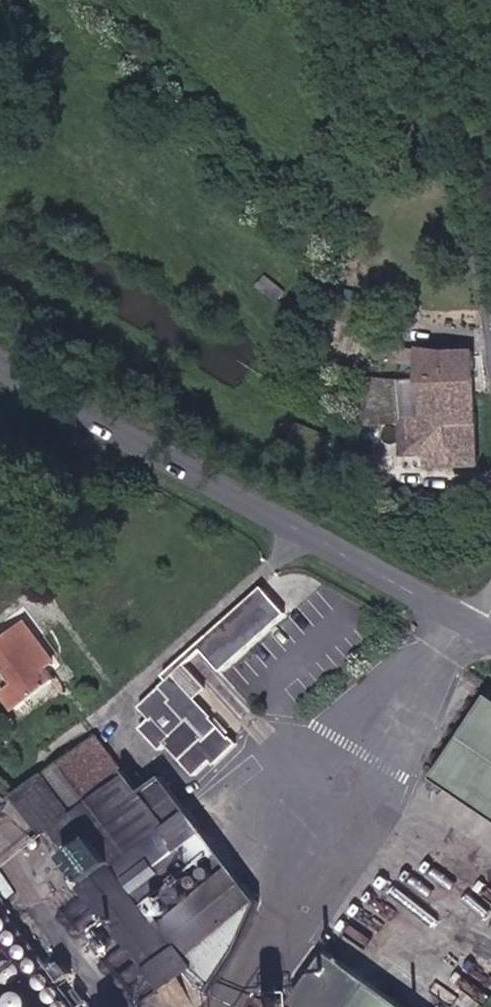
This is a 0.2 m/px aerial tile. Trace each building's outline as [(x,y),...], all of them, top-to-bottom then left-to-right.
[(362,342),(362,372),(376,373),(376,361),(404,360),(404,341),(362,342)] [(430,347),(432,377),(434,413),(407,414),(406,378),(363,380),(364,395),(348,398),(350,426),(407,417),(410,451),(435,451),(435,465),(462,465),(490,464),(486,346),(430,347)] [(58,682),(67,676),(59,665),(39,637),(30,624),(0,643),(0,650),(9,663),(26,687),(12,697),(27,715),(63,691),(58,682)] [(225,762),(237,752),(245,745),(203,696),(212,688),(193,666),(177,679),(150,705),(159,718),(166,712),(184,734),(172,742),(200,775),(217,760),(221,757),(225,762)] [(444,776),(490,808),(490,704),(444,776)] [(172,780),(160,788),(150,773),(138,782),(103,733),(54,770),(75,805),(50,824),(59,837),(52,841),(64,856),(82,842),(91,854),(79,863),(96,884),(173,980),(178,977),(200,958),(218,981),(249,942),(260,889),(237,861),(168,915),(158,902),(228,847),(196,806),(194,808),(172,780)] [(308,1006),(309,1006),(419,1006),(339,956),(308,1006)] [(474,1006),(480,1006),(490,986),(490,971),(470,960),(451,995),(474,1006)]
